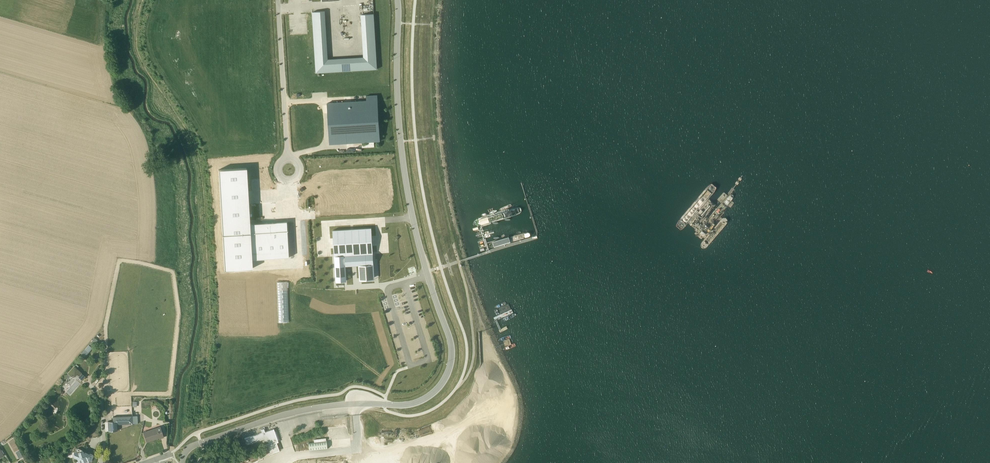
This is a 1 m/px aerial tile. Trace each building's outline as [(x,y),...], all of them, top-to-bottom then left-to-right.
[(316,73),(377,69),(374,14),(361,15),(363,56),(328,58),(325,11),(312,12),(316,73)] [(377,100),(377,95),(366,95),(366,100),(327,103),(330,144),(380,141),(377,100)] [(359,278),(374,277),(371,228),(332,229),(335,281),(346,281),(346,266),(358,265),(359,278)] [(95,340),(94,338),(81,354),(84,357),(92,348),(94,344),(93,343),(95,340)] [(67,375),(63,375),(63,379),(69,378),(72,375),(75,377),(77,374),(79,376),(78,377),(82,380),(85,376),(81,373),(80,372),(77,369),(76,368),(77,368),(78,366),(76,364),(74,367),(74,366),(67,375)] [(117,425),(132,424),(132,416),(112,417),(113,421),(108,422),(108,431),(117,431),(117,425)] [(160,426),(143,432),(146,442),(159,438),(163,437),(160,426)] [(261,432),(244,438),(246,444),(263,438),(264,441),(267,440),(268,443),(272,442),(273,442),(273,441),(277,440),(273,428),(264,431),(265,431),(264,429),(263,428),(260,429),(261,432)] [(13,439),(11,435),(6,438),(0,442),(0,444),(1,445),(8,440),(9,442),(13,439)] [(328,448),(327,441),(309,442),(309,450),(328,448)] [(72,455),(73,458),(75,459),(75,460),(75,462),(81,462),(83,462),(85,462),(86,460),(89,462),(90,461),(92,456),(92,454),(90,453),(88,454),(78,448),(76,449),(75,450),(76,452),(73,453),(72,455)]
